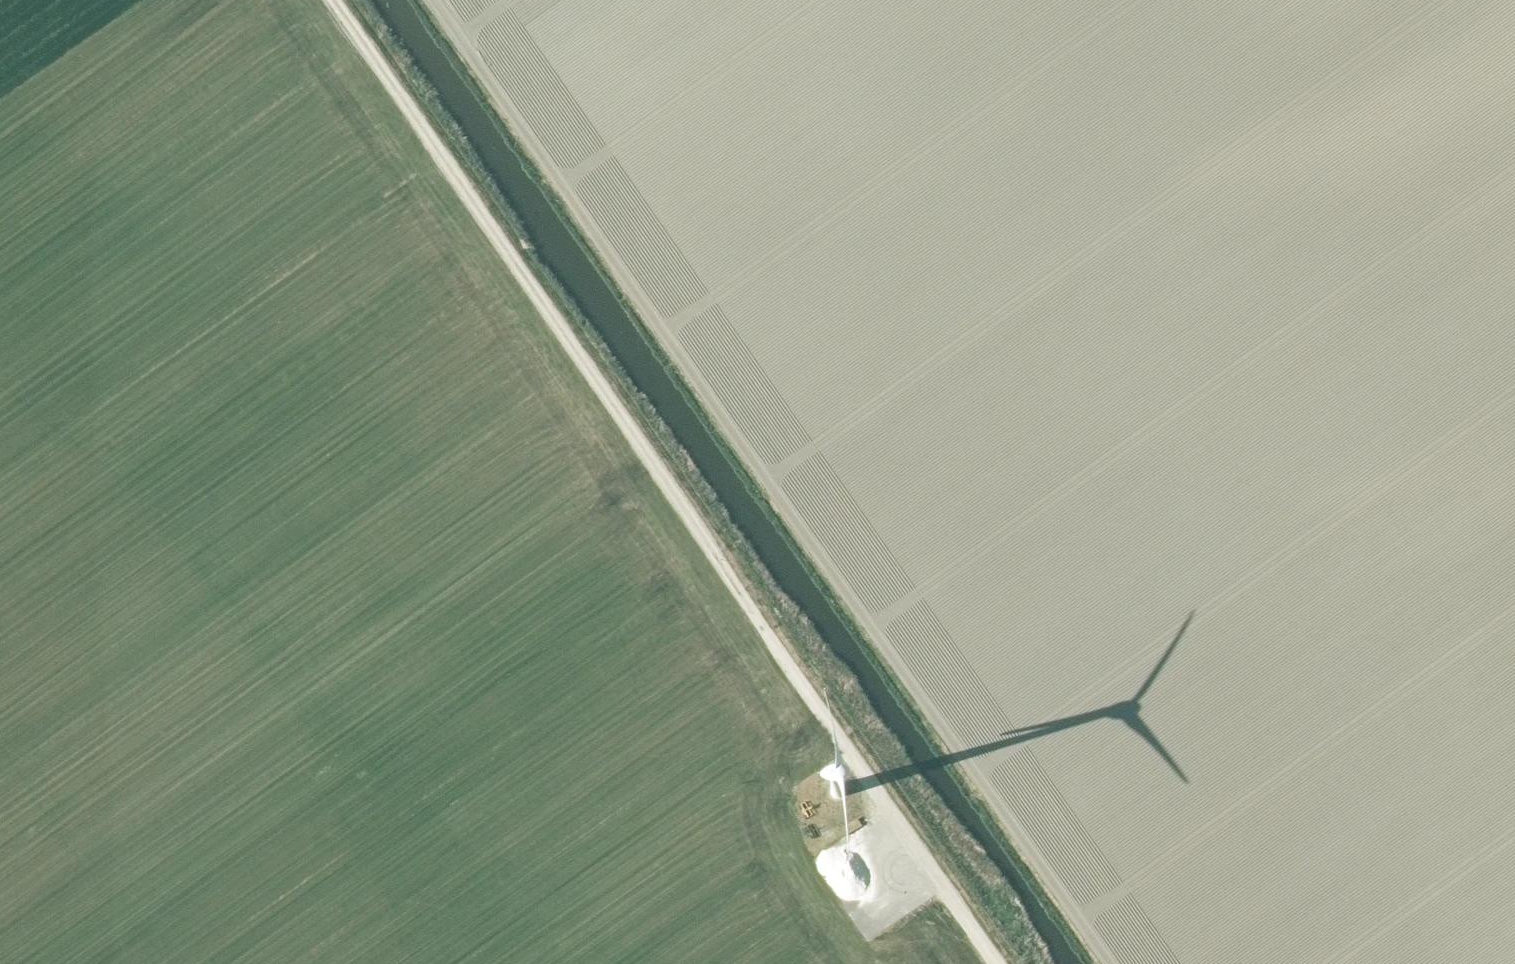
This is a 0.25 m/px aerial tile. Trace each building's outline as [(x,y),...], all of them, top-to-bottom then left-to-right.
[(838,799),(839,799),(840,799),(841,799),(842,798),(843,798),(843,797),(844,797),(844,796),(845,796),(845,795),(845,794),(845,793),(846,793),(846,792),(846,791),(845,791),(845,790),(845,789),(844,788),(844,787),(843,787),(843,786),(842,786),(841,785),(840,785),(839,785),(838,785),(837,785),(836,785),(836,786),(835,786),(834,787),(833,788),(833,789),(832,789),(832,790),(832,791),(832,792),(832,793),(832,794),(832,795),(833,796),(834,797),(835,798),(836,798),(836,799),(837,799),(838,799)]
